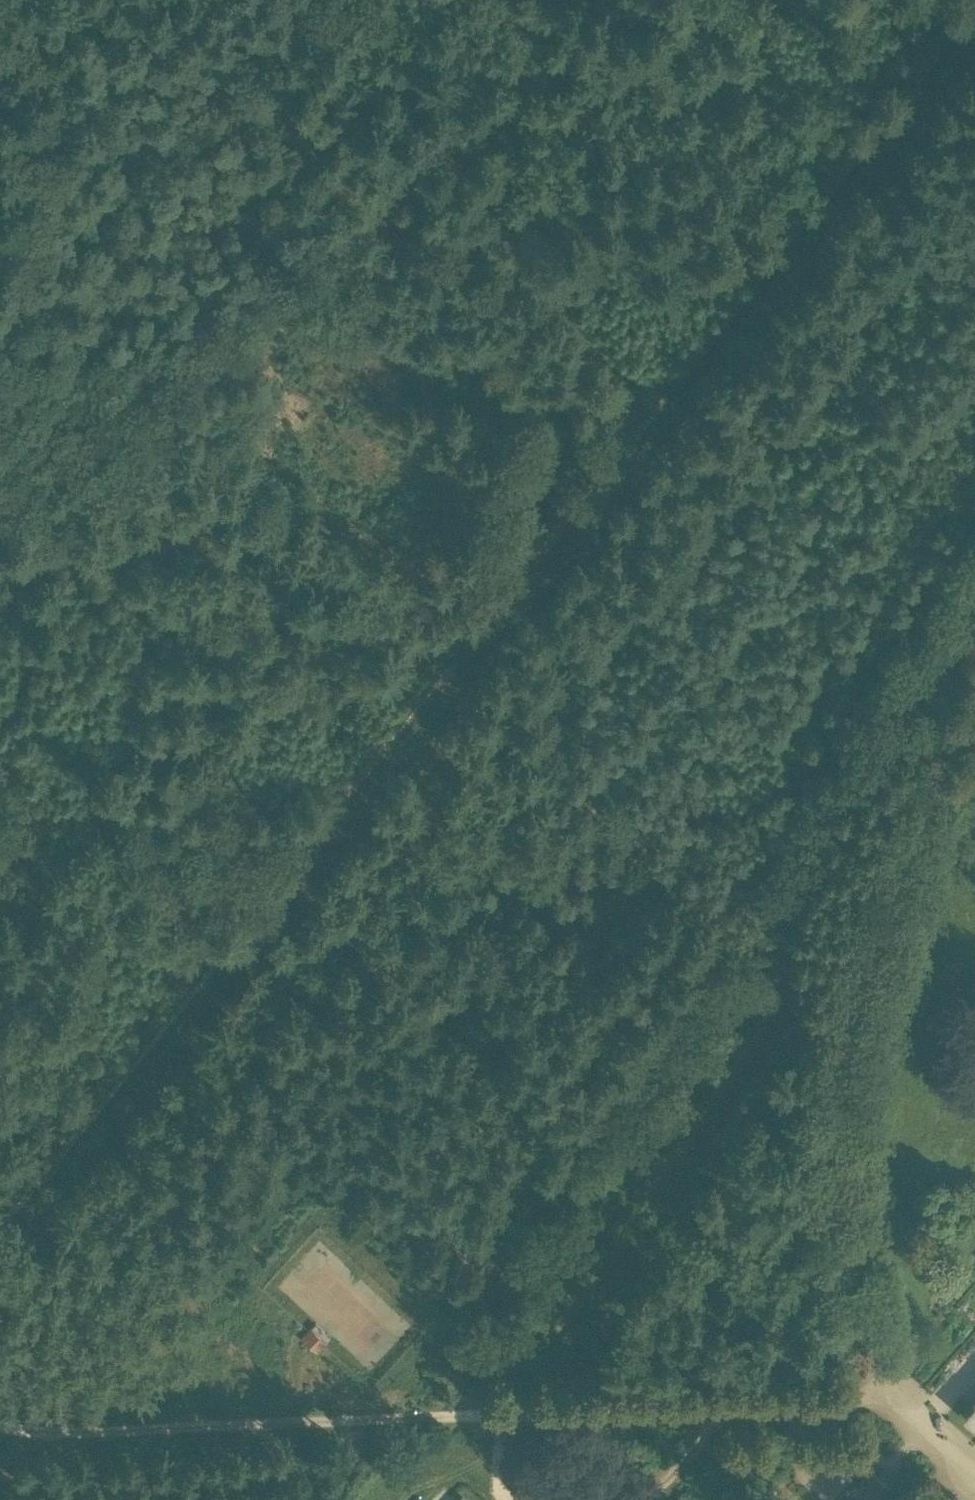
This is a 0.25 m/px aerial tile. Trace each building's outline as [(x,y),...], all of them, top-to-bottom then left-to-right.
[(331,1336),(316,1322),(312,1327),(312,1326),(302,1337),(318,1352),(328,1342),(327,1340),(331,1336)] [(882,1467),(877,1473),(870,1467),(842,1499),(843,1499),(878,1499),(891,1485),(889,1484),(895,1478),(882,1467)]
